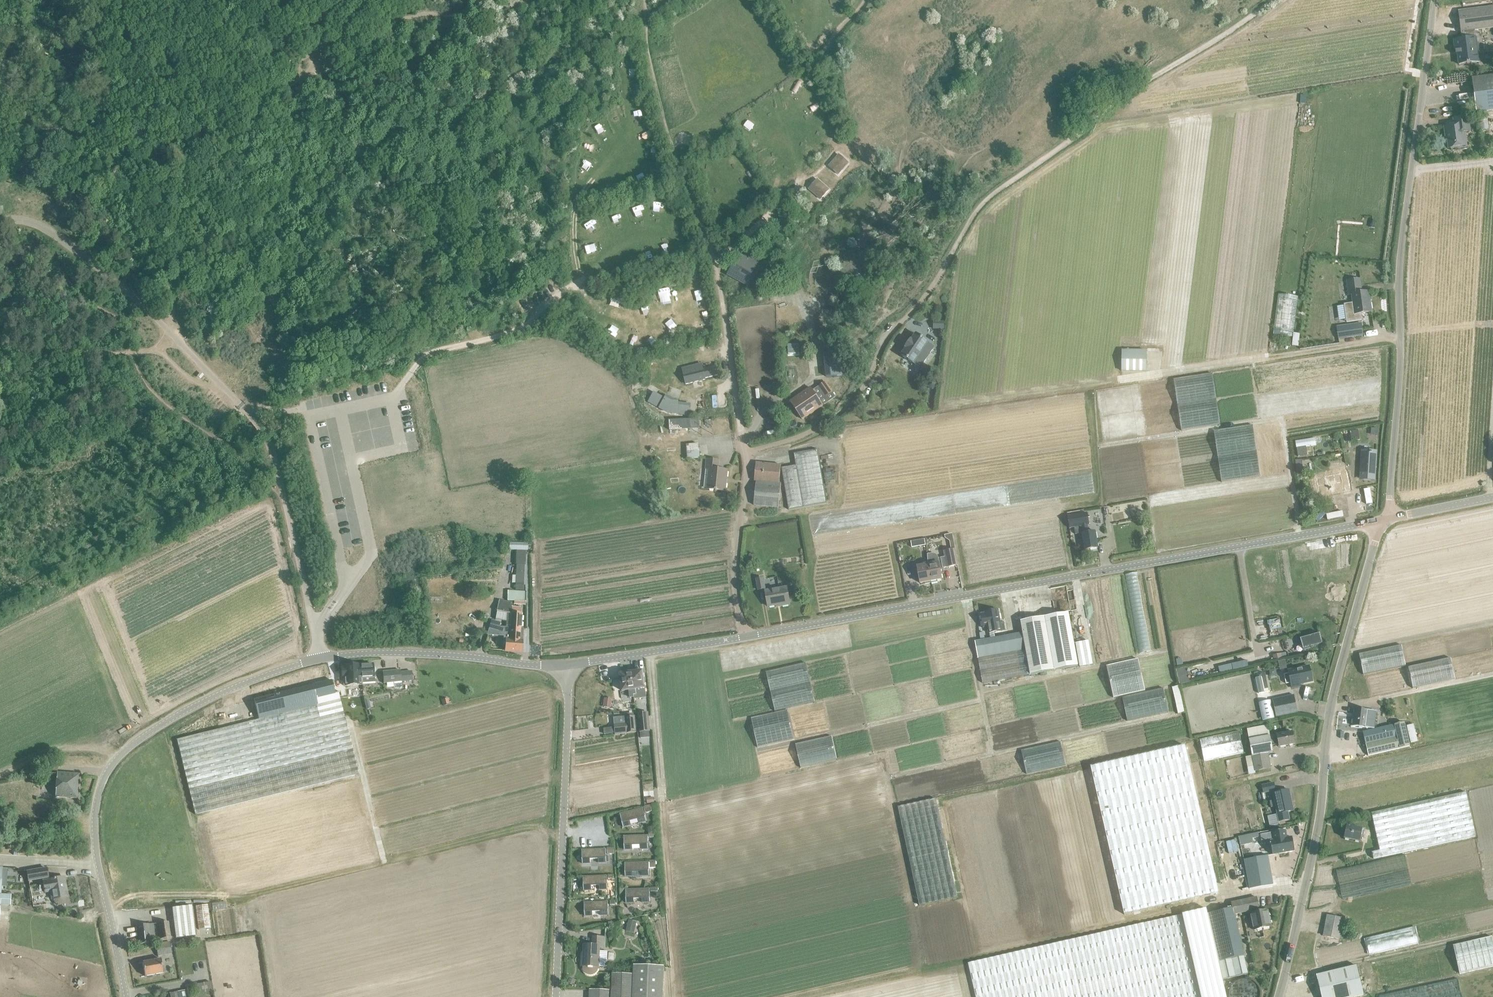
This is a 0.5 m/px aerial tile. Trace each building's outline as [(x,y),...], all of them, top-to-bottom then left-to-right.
[(1477,52),(1479,52),(1477,43),(1476,43),(1475,30),(1492,28),(1492,7),(1458,12),(1462,39),(1454,40),(1455,51),(1456,51),(1457,55),(1458,54),(1459,65),(1466,64),(1470,64),(1469,62),(1479,61),(1477,52)] [(1492,110),(1492,75),(1471,78),(1476,112),(1492,110)] [(1454,119),(1454,125),(1445,127),(1446,135),(1447,135),(1449,148),(1465,146),(1463,132),(1469,131),(1467,117),(1454,119)] [(838,174),(849,162),(839,153),(828,164),(838,174)] [(818,178),(808,188),(820,199),(830,189),(818,178)] [(746,276),(750,269),(753,263),(744,258),(741,264),(737,271),(734,276),(735,277),(743,281),(746,276)] [(1369,300),(1369,296),(1368,292),(1361,293),(1360,286),(1348,288),(1349,295),(1352,294),(1354,314),(1371,312),(1369,300)] [(701,311),(701,321),(709,320),(709,311),(701,311)] [(939,330),(944,330),(944,321),(933,321),(933,330),(939,330)] [(1339,339),(1363,336),(1361,323),(1337,327),(1339,339)] [(627,342),(634,343),(636,335),(629,333),(627,342)] [(928,342),(916,334),(911,341),(910,340),(905,348),(906,349),(901,356),(913,363),(920,368),(934,347),(927,342),(928,342)] [(826,377),(842,375),(840,351),(823,353),(826,377)] [(1146,371),(1146,351),(1122,351),(1121,371),(1146,371)] [(701,364),(682,369),(686,384),(705,379),(705,378),(717,375),(716,367),(703,370),(701,364)] [(1208,374),(1168,379),(1174,430),(1214,425),(1208,374)] [(825,397),(832,392),(825,382),(818,387),(825,397)] [(810,388),(798,395),(790,401),(794,407),(802,420),(822,406),(810,388)] [(690,413),(691,403),(678,402),(679,397),(651,394),(650,409),(690,413)] [(699,419),(669,420),(669,429),(699,428),(699,419)] [(1221,481),(1261,476),(1254,425),(1214,430),(1221,481)] [(700,457),(699,443),(687,443),(687,458),(700,457)] [(818,449),(794,454),(795,465),(782,467),(788,510),(827,503),(818,449)] [(1369,452),(1362,452),(1360,478),(1374,479),(1376,453),(1371,452),(1369,452)] [(717,490),(725,491),(727,470),(718,469),(719,460),(707,459),(706,469),(709,469),(707,489),(715,490),(715,491),(717,491),(717,490)] [(778,508),(781,484),(779,483),(781,465),(756,463),(754,481),(756,481),(753,505),(778,508)] [(1350,490),(1346,469),(1339,471),(1340,473),(1316,478),(1319,492),(1331,490),(1331,493),(1350,490)] [(1075,534),(1082,533),(1085,550),(1098,548),(1095,531),(1089,532),(1087,525),(1089,525),(1087,513),(1067,516),(1069,528),(1074,527),(1075,534)] [(932,554),(930,554),(927,555),(932,583),(937,582),(937,580),(941,579),(939,569),(943,568),(943,569),(943,568),(947,567),(958,565),(955,549),(944,551),(945,557),(941,558),(938,559),(938,558),(937,556),(934,554),(932,554)] [(525,565),(525,551),(516,551),(515,565),(516,565),(515,590),(523,590),(524,565),(525,565)] [(915,574),(918,573),(920,583),(925,582),(925,584),(932,583),(927,555),(927,561),(912,564),(914,574),(915,574)] [(758,590),(765,589),(763,578),(756,579),(758,590)] [(781,606),(790,604),(787,587),(765,591),(768,607),(780,604),(781,606)] [(525,605),(525,592),(507,591),(507,601),(514,601),(513,604),(525,605)] [(510,622),(510,628),(520,628),(521,614),(521,607),(512,607),(512,603),(498,600),(496,611),(507,613),(506,621),(510,622)] [(988,633),(989,633),(990,639),(995,638),(994,632),(1005,630),(1003,622),(1002,621),(1000,622),(998,610),(985,612),(985,613),(981,614),(983,628),(987,627),(988,633)] [(1078,666),(1068,613),(1044,617),(1054,670),(1078,666)] [(1030,675),(1054,670),(1044,617),(1020,621),(1022,633),(1025,650),(1030,675)] [(498,632),(501,622),(493,620),(490,629),(498,632)] [(1266,626),(1269,638),(1277,636),(1275,625),(1266,626)] [(520,632),(520,628),(510,628),(509,634),(509,640),(506,640),(505,651),(521,652),(522,641),(521,641),(522,632),(520,632)] [(978,658),(978,659),(1025,650),(1022,633),(995,638),(990,639),(985,640),(981,641),(975,642),(978,658)] [(1319,633),(1300,638),(1303,650),(1322,644),(1319,633)] [(1445,636),(1403,643),(1406,664),(1448,657),(1445,636)] [(1030,675),(1025,650),(978,659),(982,683),(1030,675)] [(1279,669),(1287,667),(1285,660),(1278,662),(1279,669)] [(1232,663),(1219,667),(1221,672),(1233,669),(1232,663)] [(373,664),(361,665),(362,683),(374,682),(374,672),(375,671),(375,668),(374,667),(373,667),(373,664)] [(362,683),(361,665),(341,667),(342,680),(344,680),(344,686),(362,685),(362,683)] [(1107,665),(1076,672),(1083,704),(1115,697),(1107,665)] [(1299,684),(1312,681),(1309,666),(1288,671),(1289,673),(1291,683),(1292,688),(1300,686),(1299,684)] [(1176,670),(1176,671),(1180,685),(1191,682),(1191,680),(1188,668),(1188,667),(1176,670)] [(400,671),(382,672),(383,683),(401,681),(400,672),(400,671)] [(411,671),(400,672),(401,681),(412,680),(411,671)] [(642,671),(634,672),(635,680),(637,680),(638,689),(636,689),(638,698),(646,697),(645,688),(644,688),(642,671)] [(634,699),(636,699),(638,698),(636,689),(638,689),(637,680),(635,680),(634,672),(627,673),(625,673),(622,673),(621,674),(620,674),(622,691),(635,689),(636,695),(633,695),(634,699)] [(1266,677),(1255,679),(1258,689),(1269,687),(1266,677)] [(341,696),(340,693),(340,692),(335,693),(331,681),(273,695),(274,698),(255,703),(257,713),(258,719),(340,699),(339,697),(341,696)] [(1295,695),(1273,700),(1276,715),(1298,711),(1295,695)] [(612,699),(604,698),(603,706),(611,707),(612,699)] [(258,719),(176,740),(195,815),(209,811),(358,774),(340,699),(258,719)] [(368,699),(359,701),(361,709),(370,707),(368,699)] [(1272,700),(1260,701),(1262,719),(1274,718),(1272,700)] [(1368,710),(1354,709),(1352,726),(1366,727),(1368,710)] [(615,735),(627,733),(636,732),(634,716),(626,717),(625,717),(625,716),(613,717),(614,724),(614,727),(614,728),(615,732),(615,733),(615,735)] [(639,731),(641,731),(649,730),(648,716),(638,717),(639,731)] [(991,726),(995,749),(1037,741),(1032,717),(991,726)] [(1368,756),(1399,749),(1409,746),(1404,723),(1362,732),(1365,744),(1368,756)] [(1255,771),(1270,768),(1268,753),(1272,752),(1271,746),(1269,736),(1267,725),(1247,729),(1252,756),(1255,771)] [(1204,762),(1243,754),(1239,732),(1199,741),(1204,762)] [(1278,747),(1295,744),(1292,732),(1276,735),(1269,736),(1271,746),(1278,744),(1278,747)] [(1218,883),(1185,743),(1090,766),(1125,915),(1220,892),(1218,883)] [(57,773),(56,778),(56,786),(55,797),(77,798),(79,775),(57,773)] [(1263,793),(1275,790),(1273,783),(1262,786),(1263,793)] [(1287,812),(1293,810),(1289,790),(1272,793),(1274,800),(1269,801),(1271,807),(1275,806),(1279,822),(1289,820),(1287,812)] [(1371,813),(1375,830),(1379,851),(1372,852),(1367,853),(1368,860),(1373,859),(1476,836),(1466,792),(1371,813)] [(919,906),(957,897),(936,799),(898,807),(919,906)] [(643,809),(620,814),(623,827),(631,825),(630,821),(637,819),(638,823),(646,821),(643,809)] [(1363,836),(1364,829),(1346,825),(1344,838),(1360,841),(1361,836),(1363,836)] [(1292,837),(1287,838),(1285,830),(1261,835),(1262,844),(1270,842),(1270,843),(1270,844),(1271,844),(1272,855),(1294,851),(1292,837)] [(1258,834),(1240,838),(1247,874),(1265,870),(1258,834)] [(647,836),(623,837),(624,850),(632,849),(632,845),(640,845),(640,849),(648,849),(647,836)] [(605,849),(581,851),(582,863),(590,863),(590,859),(598,859),(598,863),(606,862),(605,849)] [(641,872),(641,876),(649,876),(648,863),(624,863),(625,876),(633,876),(633,872),(641,872)] [(2,868),(0,867),(0,907),(0,904),(10,905),(11,895),(1,894),(2,868)] [(28,881),(48,877),(46,868),(27,872),(28,881)] [(1251,886),(1267,883),(1265,871),(1249,874),(1251,886)] [(607,876),(583,877),(583,890),(591,890),(591,886),(599,885),(599,890),(607,889),(607,876)] [(53,899),(54,902),(55,904),(57,905),(59,905),(63,905),(65,903),(66,902),(66,899),(66,897),(67,897),(64,877),(55,879),(55,878),(54,878),(54,879),(48,880),(42,881),(44,892),(50,891),(52,899),(53,899)] [(649,889),(625,890),(626,903),(634,903),(634,899),(642,898),(642,902),(650,902),(649,889)] [(1234,914),(1250,911),(1252,911),(1251,908),(1258,907),(1256,897),(1231,902),(1232,908),(1234,914)] [(608,902),(584,903),(584,916),(592,916),(592,912),(600,911),(600,915),(608,915),(608,902)] [(209,904),(197,905),(198,928),(210,928),(209,904)] [(175,938),(195,936),(191,906),(172,908),(175,938)] [(1251,908),(1252,911),(1250,911),(1254,930),(1271,927),(1267,910),(1259,912),(1258,909),(1259,909),(1258,907),(1251,908)] [(1235,916),(1235,915),(1234,916),(1234,914),(1232,908),(1208,913),(1207,909),(1130,926),(968,963),(976,996),(1240,996),(1235,976),(1247,974),(1243,956),(1244,955),(1235,916)] [(1343,919),(1327,916),(1323,935),(1339,939),(1343,919)] [(160,939),(170,938),(168,922),(158,923),(160,939)] [(140,944),(155,943),(153,924),(138,926),(140,944)] [(583,971),(584,972),(585,973),(587,974),(589,975),(591,975),(593,975),(595,974),(596,973),(597,971),(598,969),(598,967),(599,947),(604,948),(605,937),(593,937),(592,945),(584,945),(583,957),(582,957),(581,966),(583,966),(583,969),(583,971)] [(1366,939),(1316,949),(1319,965),(1369,955),(1366,939)] [(157,954),(171,952),(169,942),(155,944),(157,954)] [(1458,975),(1451,945),(1411,955),(1418,984),(1458,975)] [(145,976),(163,973),(160,959),(142,962),(145,976)] [(664,967),(634,965),(633,974),(612,974),(612,990),(590,989),(589,996),(662,996),(664,967)] [(1363,995),(1356,965),(1316,975),(1321,996),(1355,996),(1363,995)] [(211,981),(197,984),(198,993),(213,990),(211,981)] [(1381,994),(1381,996),(1421,996),(1419,987),(1381,994)]
